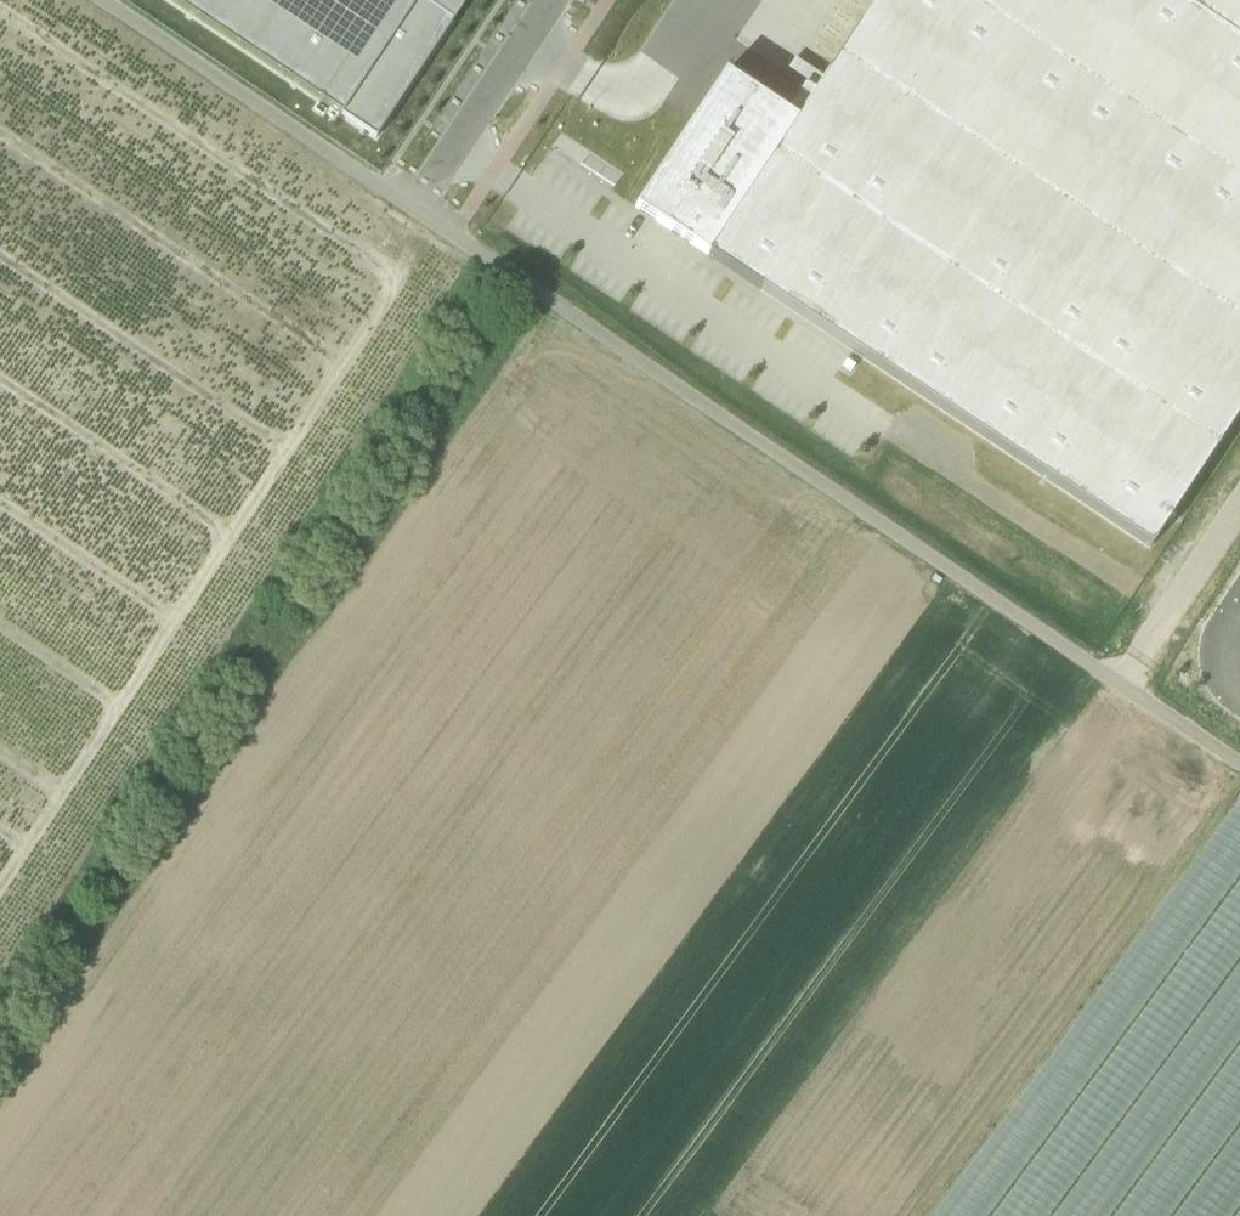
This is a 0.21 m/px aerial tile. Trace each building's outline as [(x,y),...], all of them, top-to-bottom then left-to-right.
[(341,117),(419,1),(419,0),(166,0),(341,117)] [(419,1),(453,23),(467,1),(466,0),(419,0),(419,1)] [(797,122),(707,257),(1149,550),(1239,413),(1239,0),(878,0),(797,122)] [(341,117),(375,140),(453,23),(419,1),(341,117)] [(635,209),(707,257),(797,122),(725,74),(635,209)]
